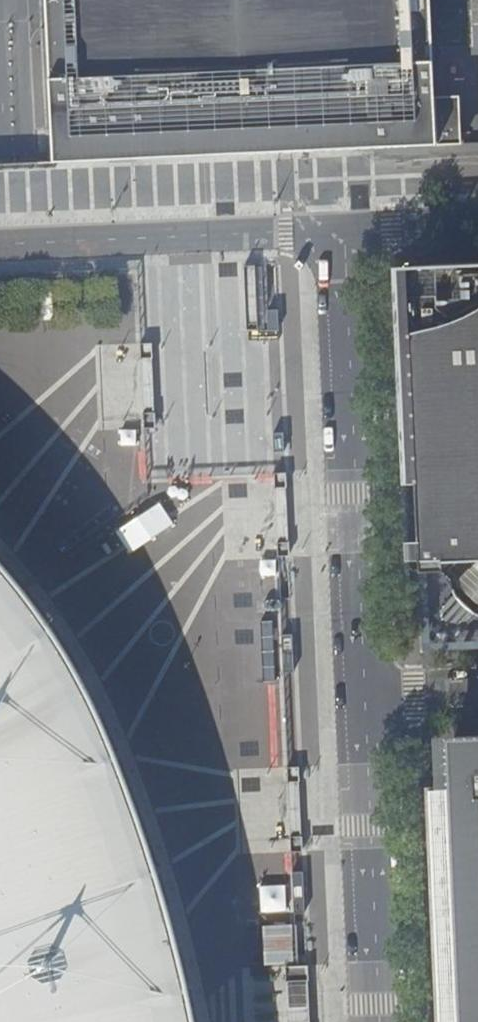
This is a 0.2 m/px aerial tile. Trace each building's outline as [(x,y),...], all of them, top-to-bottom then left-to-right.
[(101,160),(110,160),(109,152),(133,151),(134,159),(352,150),(351,142),(375,140),(376,149),(422,145),(422,144),(431,144),(431,147),(433,147),(425,0),(44,0),(45,8),(50,120),(52,164),(55,164),(55,161),(64,161),(64,162),(101,160)] [(415,539),(416,569),(430,569),(442,569),(469,592),(467,595),(471,598),(474,602),(477,598),(477,599),(477,265),(402,269),(415,539)] [(190,1012),(185,987),(170,927),(153,868),(137,821),(116,763),(104,732),(94,709),(82,685),(70,663),(59,644),(32,604),(6,571),(0,565),(0,1021),(192,1021),(190,1012)] [(446,738),(446,743),(456,743),(457,764),(458,786),(442,787),(428,788),(430,814),(436,814),(437,824),(430,824),(432,872),(439,872),(440,892),(433,892),(435,928),(442,927),(442,947),(435,947),(438,1000),(445,1000),(445,1009),(438,1010),(439,1021),(477,1021),(477,736),(446,738)] [(262,965),(262,925),(221,925),(222,966),(262,965)]
